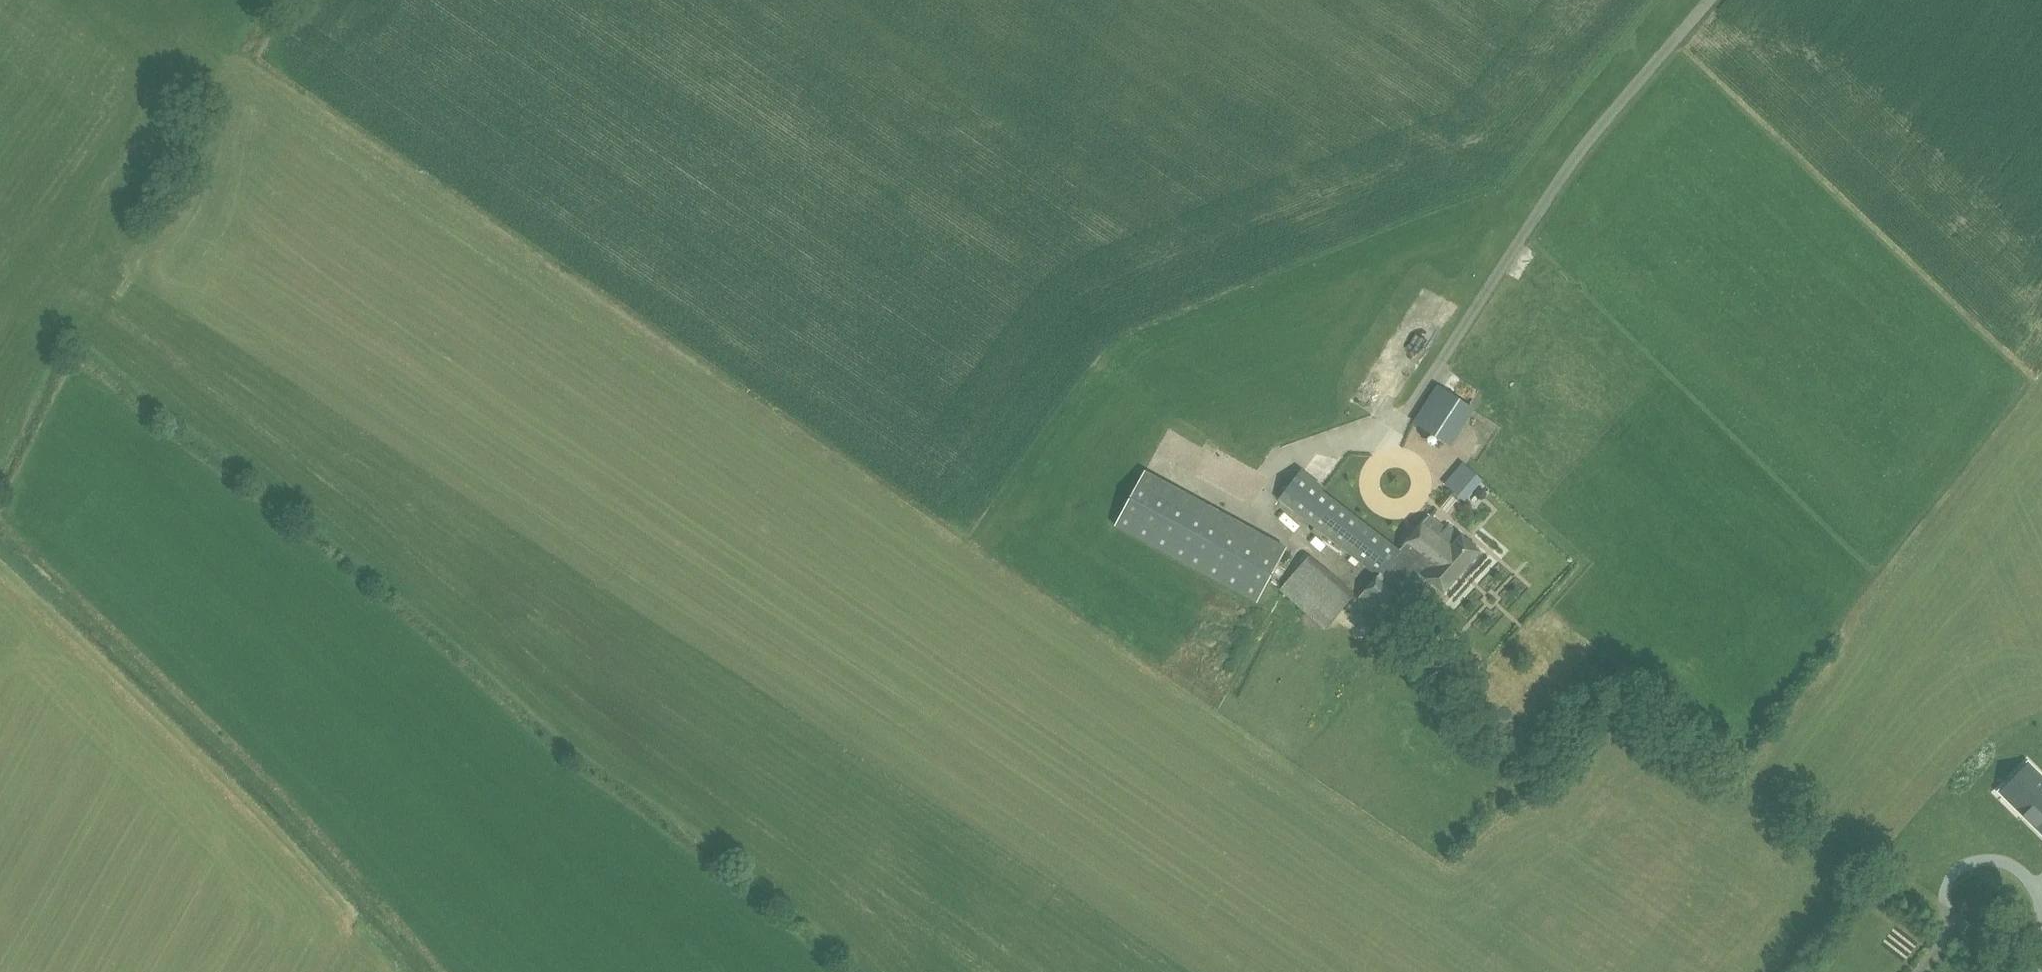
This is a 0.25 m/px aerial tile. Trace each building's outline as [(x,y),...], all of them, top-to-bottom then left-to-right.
[(1451,446),(1475,409),(1471,406),(1453,394),(1438,385),(1413,422),(1451,446)] [(1359,599),(1389,624),(1413,595),(1417,597),(1430,582),(1445,594),(1480,551),(1461,535),(1460,536),(1449,527),(1446,530),(1429,517),(1350,452),(1323,486),(1303,470),(1281,497),(1377,576),(1359,599)] [(1444,482),(1465,501),(1484,479),(1463,460),(1444,482)] [(1115,526),(1223,584),(1257,603),(1287,547),(1145,470),(1115,526)] [(1280,589),(1323,629),(1355,595),(1310,556),(1280,589)] [(2028,765),(2008,785),(2031,807),(2024,814),(2041,831),(2041,779),(2028,765)]
